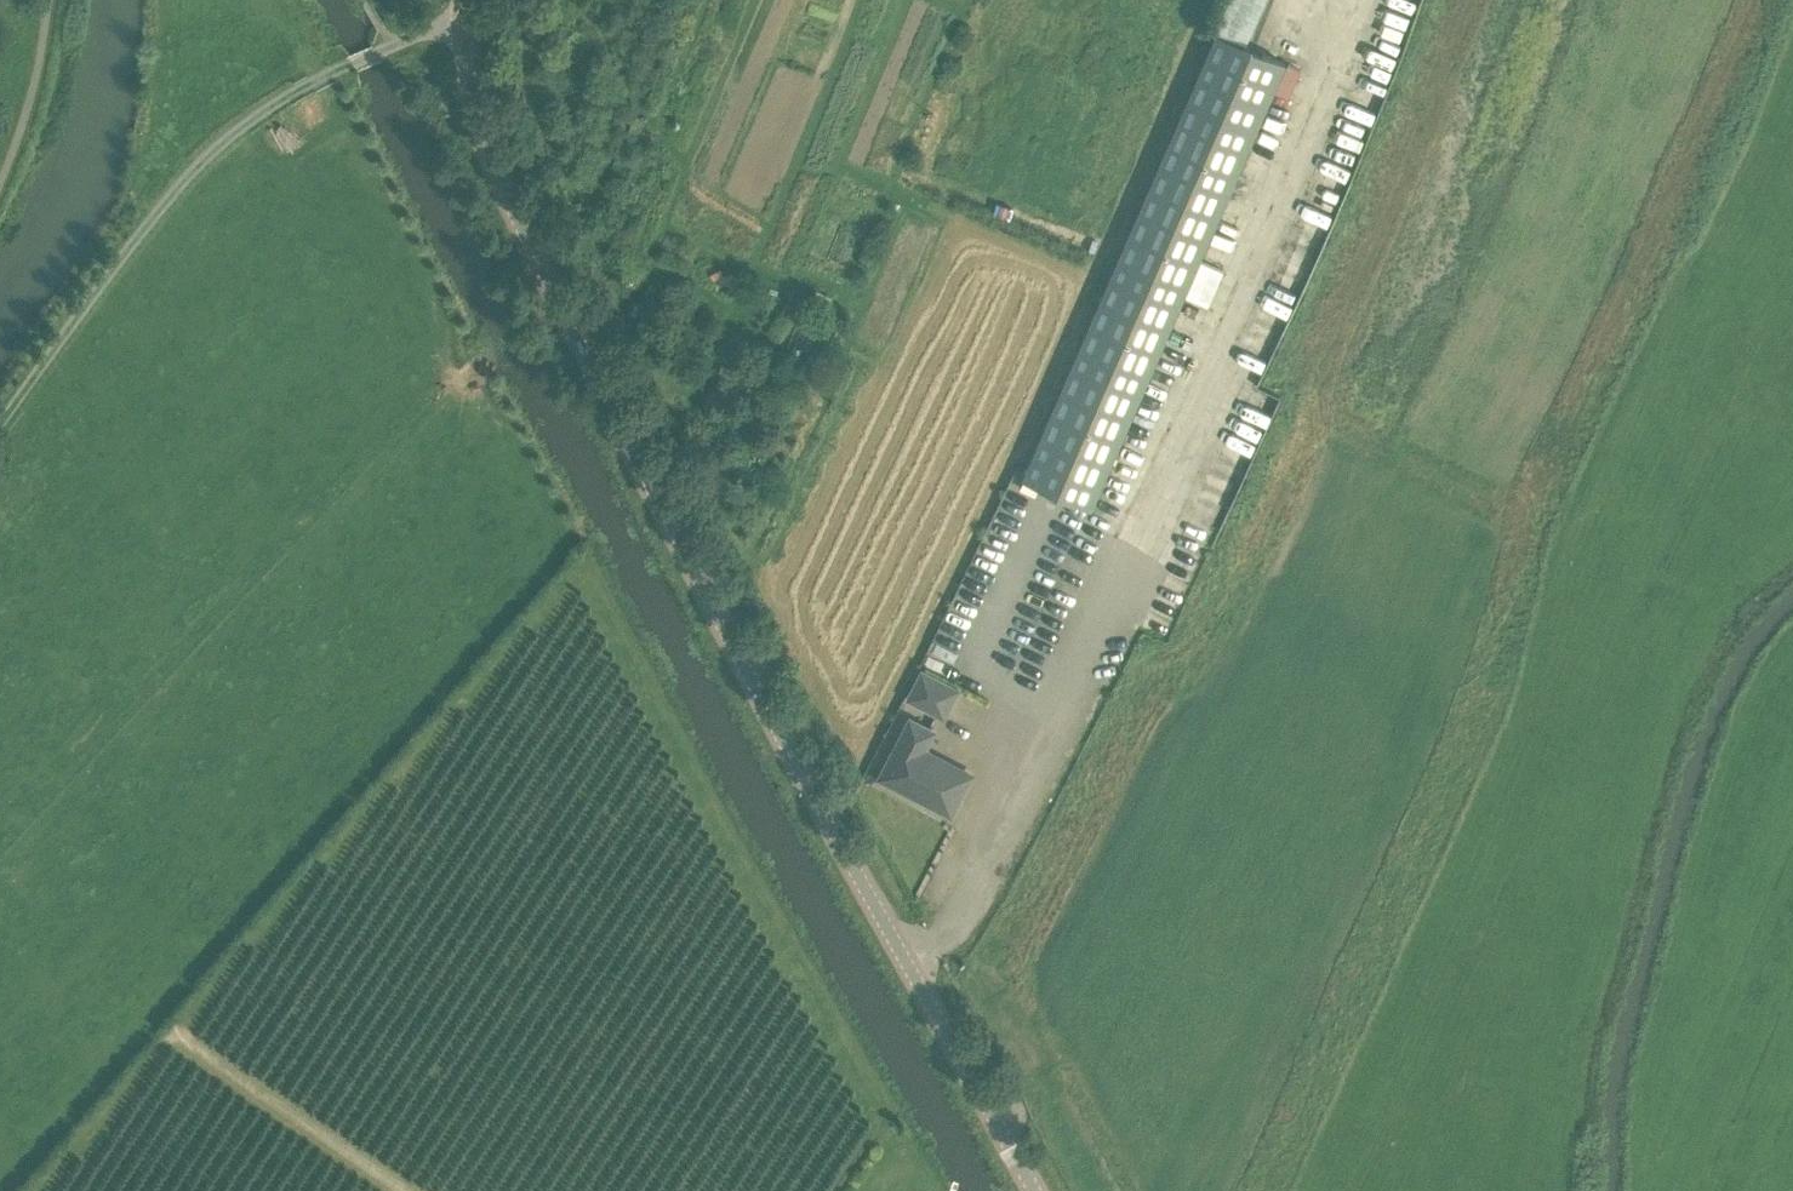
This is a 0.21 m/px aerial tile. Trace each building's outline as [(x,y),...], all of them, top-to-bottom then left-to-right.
[(1023,477),(1094,508),(1266,114),(1280,120),(1301,71),(1287,65),(1289,61),(1218,31),(1023,477)] [(906,699),(946,719),(962,688),(922,667),(906,699)] [(906,782),(955,808),(972,775),(944,760),(943,761),(924,750),(934,731),(912,719),(881,776),(903,788),(906,782)]
